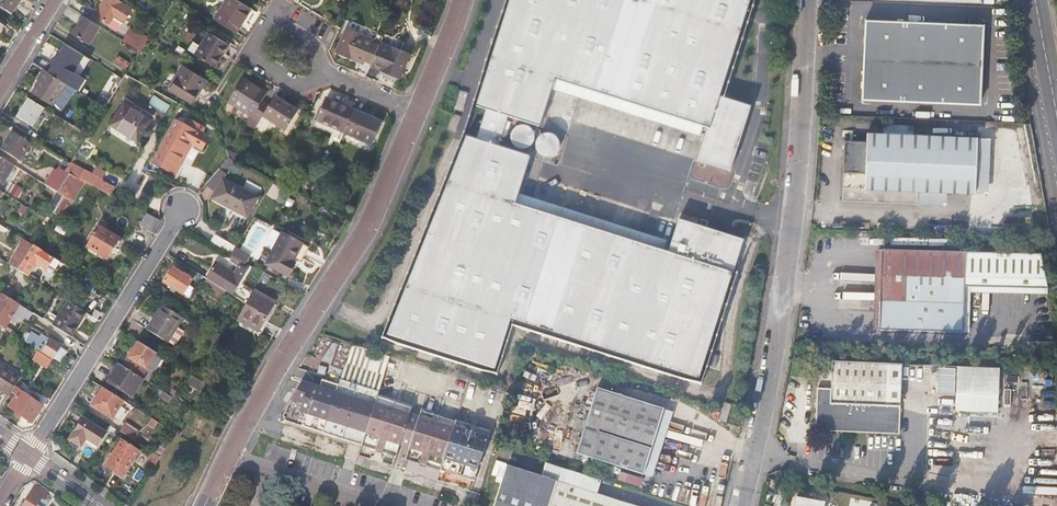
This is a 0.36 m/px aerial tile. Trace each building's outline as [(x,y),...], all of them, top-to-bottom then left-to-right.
[(18,0),(0,0),(0,2),(11,9),(18,0)] [(131,8),(119,0),(106,0),(96,16),(109,25),(113,18),(122,23),(131,8)] [(252,10),(236,0),(227,0),(214,21),(236,34),(252,10)] [(701,126),(707,128),(697,161),(731,171),(750,107),(720,98),(751,0),(506,0),(473,106),(483,109),(472,140),(462,136),(383,338),(494,372),(509,322),(698,384),(743,241),(677,220),(667,252),(662,250),(512,203),(515,193),(527,156),(495,146),(505,116),(536,126),(547,92),(550,80),(701,126)] [(101,28),(84,18),(74,34),(90,45),(101,28)] [(982,25),(865,20),(862,98),(979,103),(982,25)] [(369,65),(377,46),(366,41),(371,32),(347,21),(332,53),(359,65),(361,61),(369,65)] [(113,35),(128,45),(131,39),(116,30),(113,35)] [(209,34),(195,56),(215,69),(230,47),(209,34)] [(122,53),(127,47),(113,38),(109,44),(122,53)] [(406,55),(378,43),(377,46),(369,65),(368,66),(379,71),(378,73),(396,81),(406,55)] [(72,73),(83,55),(68,46),(57,63),(61,65),(59,68),(66,73),(68,70),(72,73)] [(40,67),(46,71),(57,78),(60,72),(55,69),(57,66),(46,59),(40,67)] [(199,92),(206,82),(183,67),(176,77),(178,79),(170,91),(190,104),(198,91),(199,92)] [(54,106),(68,85),(57,78),(46,71),(40,80),(44,83),(41,87),(39,86),(34,94),(54,106)] [(697,138),(701,126),(550,80),(547,92),(697,138)] [(228,103),(258,124),(262,119),(266,112),(259,107),(261,103),(266,96),(242,81),(228,103)] [(469,95),(461,93),(455,112),(463,114),(469,95)] [(45,109),(31,100),(20,117),(23,119),(21,122),(27,126),(29,124),(33,126),(45,109)] [(266,112),(262,119),(285,134),(296,116),(273,100),(268,108),(266,112)] [(313,123),(341,134),(350,112),(322,100),(313,123)] [(268,108),(261,103),(259,107),(266,112),(268,108)] [(137,144),(150,121),(121,106),(109,129),(137,144)] [(55,121),(57,117),(50,112),(47,117),(55,121)] [(350,112),(341,134),(369,146),(378,123),(350,112)] [(455,134),(460,119),(453,117),(447,132),(455,134)] [(181,164),(190,149),(191,146),(195,148),(202,152),(208,141),(200,136),(204,130),(187,120),(183,127),(175,122),(151,163),(175,177),(182,165),(181,164)] [(883,124),(883,133),(908,134),(908,126),(883,124)] [(943,128),(943,136),(963,137),(963,129),(943,128)] [(545,157),(562,145),(551,130),(535,142),(545,157)] [(908,134),(883,133),(865,132),(865,141),(844,140),(840,200),(917,205),(917,190),(947,191),(973,193),(976,138),(963,137),(943,136),(908,134)] [(25,142),(27,137),(23,135),(21,138),(12,133),(1,150),(11,157),(17,147),(24,151),(28,143),(25,142)] [(989,139),(976,138),(973,193),(986,194),(989,139)] [(14,166),(0,157),(0,183),(3,184),(14,166)] [(229,160),(218,171),(225,175),(232,162),(229,160)] [(84,170),(78,179),(83,181),(97,188),(100,181),(102,179),(84,170)] [(218,171),(205,185),(216,192),(212,199),(247,216),(257,197),(223,180),(225,175),(218,171)] [(78,179),(70,175),(58,194),(64,197),(66,198),(70,191),(73,187),(78,179)] [(97,188),(110,195),(114,188),(100,181),(97,188)] [(752,193),(755,183),(750,181),(746,191),(752,193)] [(917,190),(917,205),(947,206),(947,191),(917,190)] [(512,203),(662,250),(665,240),(515,193),(512,203)] [(62,215),(70,201),(66,198),(64,197),(55,211),(62,215)] [(288,197),(284,205),(291,208),(295,200),(288,197)] [(161,221),(147,214),(140,226),(153,234),(161,221)] [(120,242),(121,240),(101,227),(88,247),(107,260),(115,248),(118,249),(122,243),(120,242)] [(309,247),(282,232),(281,234),(273,230),(264,246),(272,250),(265,264),(288,278),(297,261),(300,263),(309,247)] [(216,234),(212,241),(227,250),(231,243),(216,234)] [(53,273),(60,262),(34,245),(18,270),(28,276),(37,262),(53,273)] [(247,255),(232,248),(227,255),(243,263),(247,255)] [(965,287),(1054,290),(1040,255),(882,251),(880,332),(963,333),(964,294),(965,287)] [(227,292),(234,296),(235,293),(233,292),(246,271),(239,267),(234,273),(219,264),(209,280),(210,281),(227,292)] [(204,278),(191,270),(187,276),(174,268),(165,282),(189,298),(195,289),(189,285),(193,280),(200,284),(204,278)] [(20,278),(15,275),(3,294),(4,295),(11,300),(16,292),(12,290),(20,278)] [(225,295),(227,292),(210,281),(206,286),(216,292),(217,290),(225,295)] [(1055,297),(1054,290),(965,287),(964,294),(970,294),(1055,297)] [(274,305),(252,294),(246,304),(239,317),(241,319),(240,321),(259,331),(274,305)] [(11,300),(4,295),(0,302),(0,326),(6,330),(21,306),(11,300)] [(87,312),(69,302),(54,326),(71,337),(87,312)] [(178,327),(184,318),(163,305),(147,330),(176,348),(186,332),(178,327)] [(22,334),(19,338),(39,351),(52,359),(61,345),(49,338),(47,342),(33,333),(29,338),(22,334)] [(163,357),(140,343),(130,358),(124,367),(141,377),(147,369),(153,372),(163,357)] [(375,371),(380,355),(353,346),(347,362),(375,371)] [(52,360),(39,351),(34,359),(47,367),(52,360)] [(144,379),(120,364),(109,382),(132,397),(144,379)] [(900,437),(902,367),(832,364),(831,391),(821,391),(819,434),(879,436),(878,450),(904,451),(904,438),(900,437)] [(11,396),(14,392),(22,379),(0,365),(0,390),(2,391),(11,396)] [(951,414),(993,416),(995,372),(953,370),(951,414)] [(199,389),(203,382),(193,376),(189,383),(199,389)] [(291,424),(323,434),(339,386),(322,380),(319,387),(301,381),(288,417),(291,423),(291,424)] [(379,393),(340,381),(339,386),(323,434),(362,446),(377,398),(379,393)] [(11,407),(35,422),(43,410),(37,406),(40,402),(16,387),(14,392),(19,395),(11,407)] [(125,401),(105,388),(98,397),(103,401),(97,409),(114,419),(125,401)] [(643,477),(664,411),(596,390),(576,456),(643,477)] [(398,446),(407,414),(409,409),(377,398),(362,446),(394,456),(398,446)] [(721,415),(728,417),(730,406),(723,404),(721,415)] [(406,459),(440,471),(455,423),(421,412),(419,418),(409,449),(406,459)] [(405,448),(415,416),(407,414),(398,446),(405,448)] [(718,423),(726,425),(728,417),(721,415),(718,423)] [(419,418),(415,416),(405,448),(409,449),(419,418)] [(108,433),(84,418),(70,439),(82,447),(87,439),(100,447),(108,433)] [(455,423),(440,471),(475,482),(490,432),(456,421),(455,423)] [(122,430),(136,438),(140,429),(126,422),(122,430)] [(123,476),(138,451),(121,440),(106,465),(123,476)] [(146,464),(154,469),(161,456),(153,451),(146,464)] [(543,479),(595,496),(599,483),(547,466),(543,479)] [(595,496),(543,479),(505,467),(492,505),(628,505),(595,496)] [(642,487),(645,478),(621,470),(618,479),(642,487)] [(37,505),(42,498),(45,499),(48,494),(37,487),(25,505),(38,505),(37,505)]
